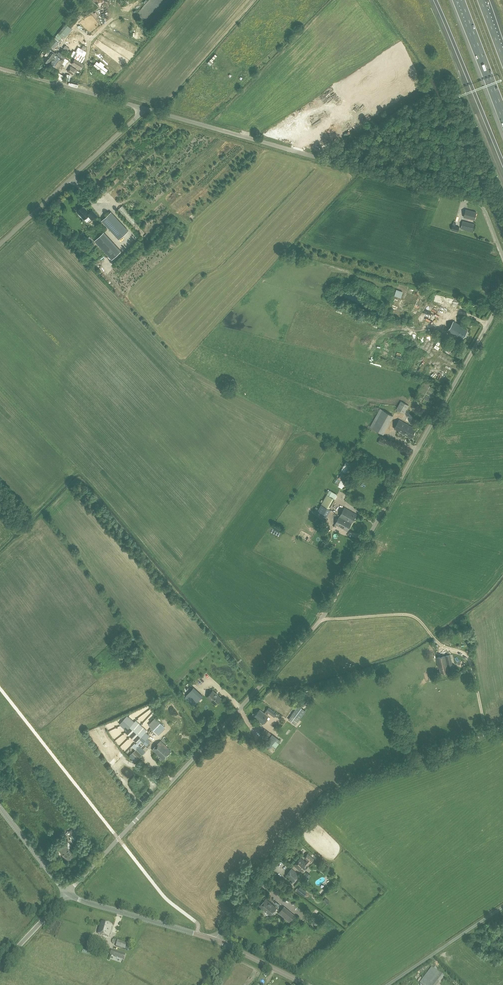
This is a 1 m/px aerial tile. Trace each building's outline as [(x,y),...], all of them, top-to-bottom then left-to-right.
[(71,27),(76,21),(73,18),(60,33),(65,38),(73,29),(71,27)] [(83,45),(78,54),(81,55),(86,47),(83,45)] [(57,52),(56,54),(51,60),(53,61),(51,63),(59,68),(60,66),(63,68),(64,65),(62,64),(65,60),(64,60),(66,57),(59,52),(58,53),(57,52)] [(75,59),(72,64),(82,70),(85,65),(75,59)] [(71,66),(70,67),(68,69),(67,71),(74,75),(75,73),(76,73),(77,71),(76,71),(77,70),(71,66)] [(92,220),(97,215),(92,210),(89,213),(83,206),(77,211),(79,214),(79,215),(81,217),(82,217),(87,222),(91,219),(92,220)] [(476,212),(466,209),(464,217),(474,220),(476,212)] [(102,220),(119,239),(128,231),(111,212),(102,220)] [(473,232),(474,223),(463,220),(461,229),(473,232)] [(104,232),(95,241),(112,259),(121,251),(104,232)] [(463,337),(467,330),(462,327),(463,326),(454,321),(448,330),(457,335),(458,334),(463,337)] [(445,351),(449,354),(450,352),(453,347),(449,344),(445,351)] [(404,413),(409,405),(401,401),(396,409),(404,413)] [(370,426),(383,434),(394,416),(380,408),(370,426)] [(399,420),(394,428),(411,438),(416,429),(399,420)] [(384,446),(386,441),(380,438),(378,442),(384,446)] [(321,504),(329,509),(335,499),(327,494),(321,504)] [(329,509),(321,504),(316,514),(325,520),(331,510),(329,509)] [(340,516),(352,523),(357,514),(344,507),(340,516)] [(352,523),(340,516),(335,524),(347,531),(352,523)] [(450,655),(445,656),(445,655),(436,657),(438,668),(439,668),(440,672),(449,671),(448,666),(453,665),(450,655)] [(186,695),(187,696),(186,697),(191,703),(193,701),(196,703),(203,695),(194,687),(186,695)] [(213,690),(207,697),(215,704),(221,698),(213,690)] [(306,711),(298,705),(288,719),(296,725),(306,711)] [(267,715),(269,712),(274,717),(277,713),(269,707),(266,711),(264,713),(260,709),(258,712),(257,712),(255,714),(256,714),(254,717),(263,724),(268,716),(267,715)] [(119,724),(127,731),(125,732),(136,742),(139,738),(144,732),(146,730),(135,721),(134,723),(126,716),(119,724)] [(166,728),(157,719),(155,717),(148,724),(150,726),(158,735),(166,728)] [(268,739),(265,744),(270,748),(277,738),(272,734),(264,728),(261,733),(267,737),(266,738),(268,739)] [(139,738),(142,741),(146,745),(150,741),(146,739),(149,736),(144,732),(139,738)] [(134,746),(137,748),(136,749),(142,755),(145,751),(148,749),(145,746),(146,745),(142,741),(140,743),(139,741),(134,746)] [(160,741),(152,750),(163,760),(171,751),(160,741)] [(136,750),(132,753),(129,756),(135,761),(141,755),(136,750)] [(69,835),(71,838),(79,832),(77,828),(69,835)] [(64,843),(57,848),(67,860),(73,855),(64,843)] [(309,865),(310,863),(314,859),(308,853),(304,858),(307,860),(305,861),(301,858),(294,865),(303,872),(309,865)] [(293,882),(299,875),(291,869),(286,875),(293,882)] [(302,878),(306,881),(311,876),(306,872),(302,878)] [(297,891),(304,897),(308,892),(300,886),(297,891)] [(266,899),(260,905),(270,915),(276,908),(266,899)] [(278,913),(289,923),(295,916),(284,906),(278,913)] [(320,913),(312,922),(316,925),(324,916),(320,913)] [(101,922),(98,933),(108,936),(112,925),(101,922)] [(94,949),(94,946),(105,949),(106,944),(96,941),(92,940),(93,936),(90,935),(87,947),(94,949)] [(117,944),(116,946),(125,949),(127,943),(118,940),(113,939),(112,942),(117,944)] [(112,949),(110,955),(123,959),(125,954),(112,949)] [(432,967),(419,983),(422,984),(438,984),(444,976),(432,967)]
